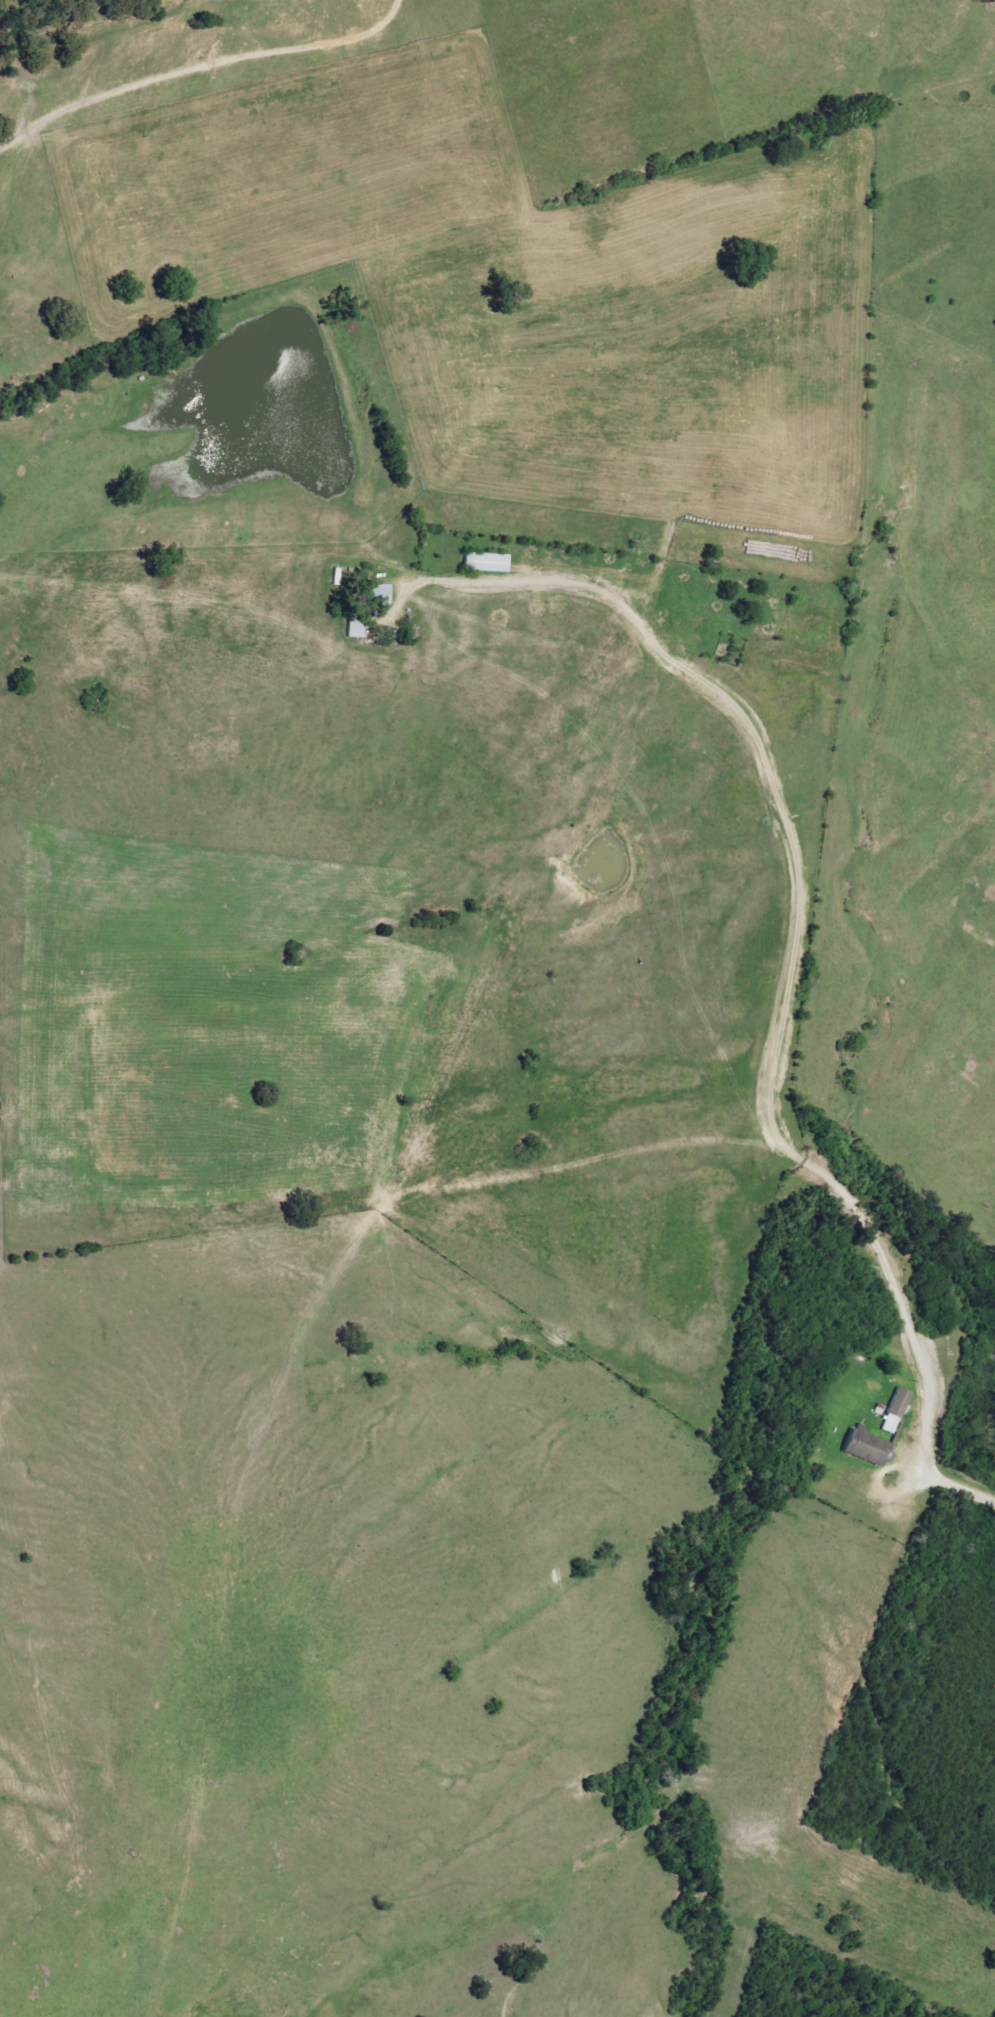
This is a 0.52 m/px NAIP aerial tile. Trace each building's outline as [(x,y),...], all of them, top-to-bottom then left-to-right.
[(466,571),(510,573),(511,555),(467,554),(466,571)] [(392,585),(372,585),(372,606),(392,606),(392,585)] [(895,1434),(912,1392),(899,1387),(882,1429),(895,1434)] [(846,1452),(883,1467),(893,1442),(855,1428),(846,1452)]
